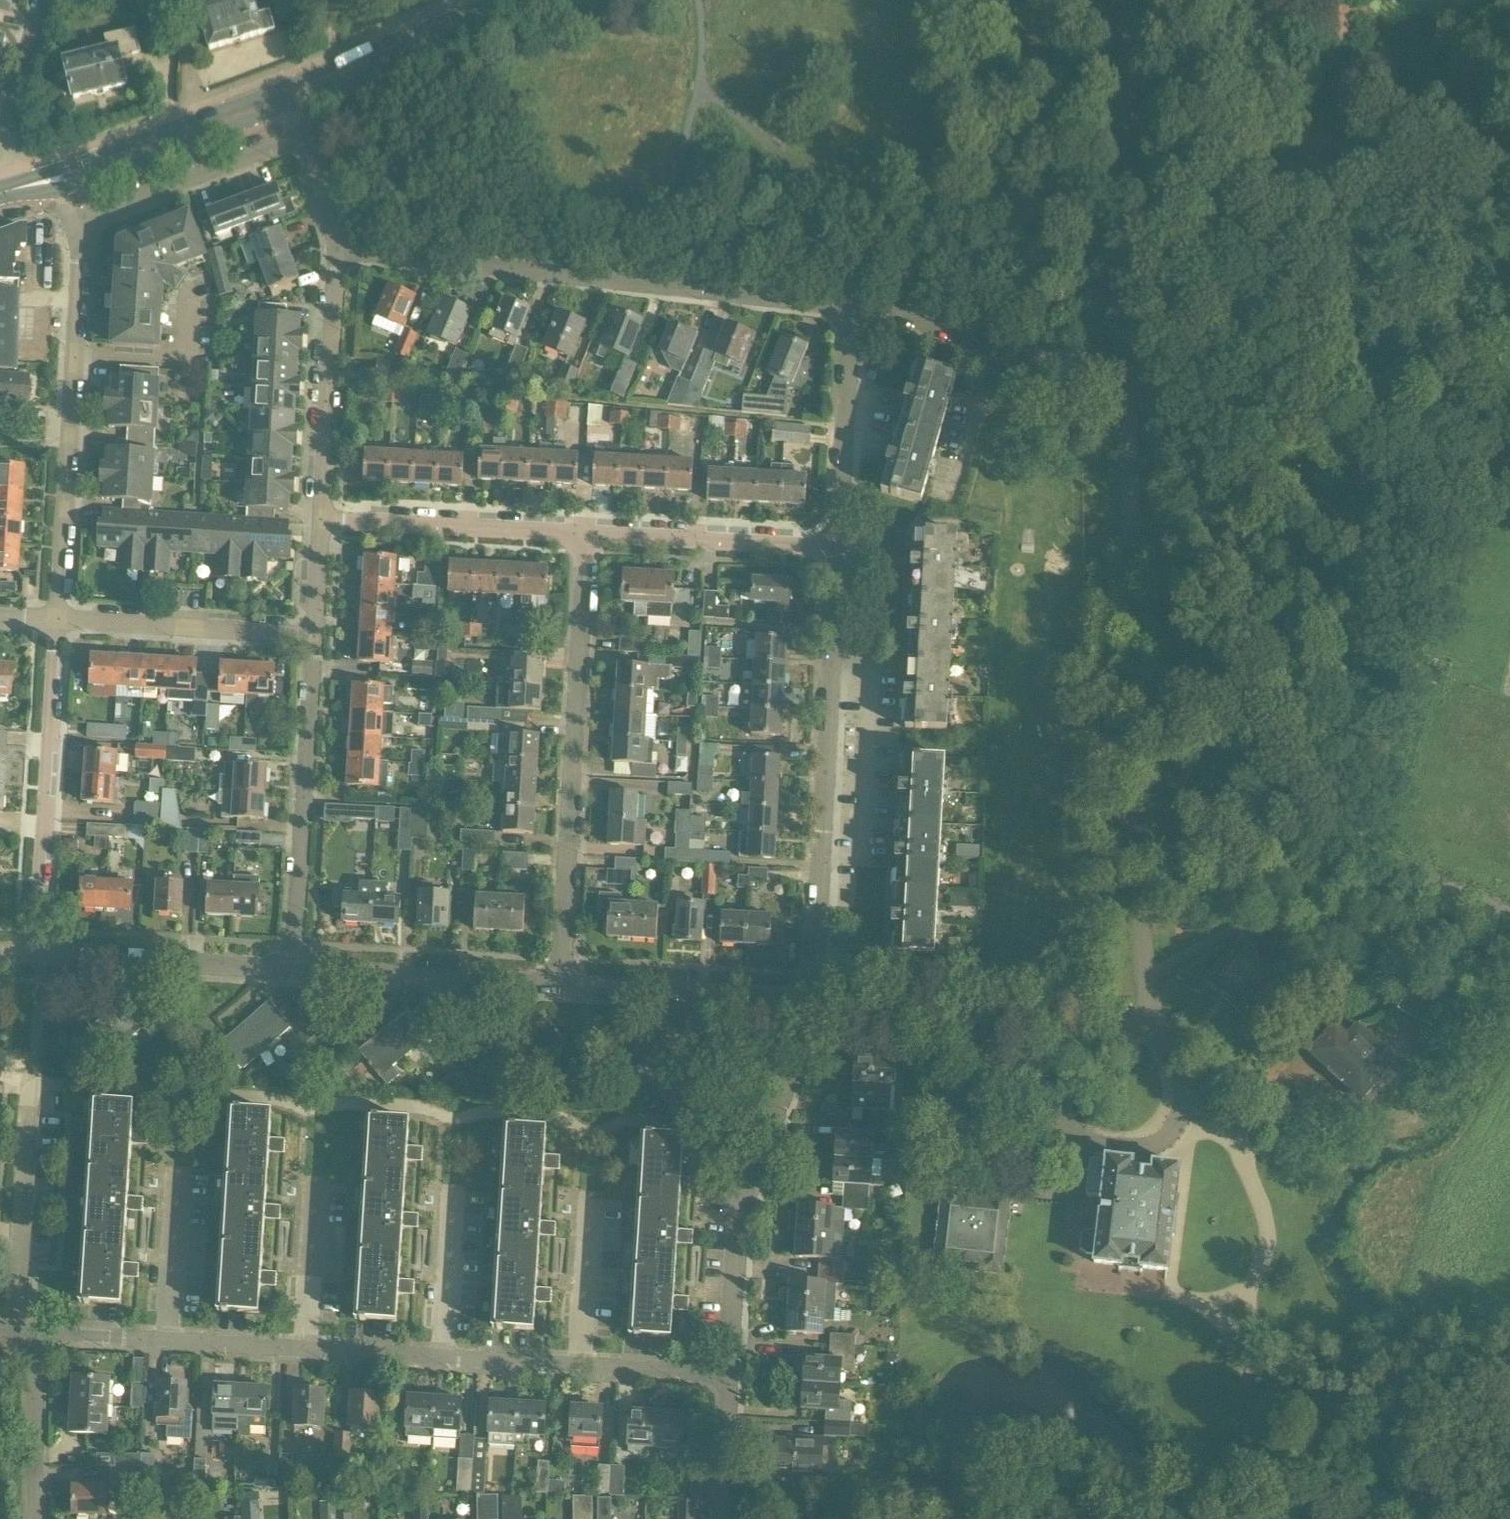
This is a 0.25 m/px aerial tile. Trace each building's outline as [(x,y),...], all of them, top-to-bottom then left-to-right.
[(8,10),(12,0),(0,0),(0,8),(8,10)] [(221,0),(195,0),(210,50),(264,33),(263,33),(275,29),(270,11),(259,15),(254,0),(222,0),(221,0)] [(171,3),(170,19),(182,20),(183,4),(171,3)] [(126,86),(120,57),(140,52),(135,30),(106,36),(109,49),(73,58),(71,49),(69,48),(60,50),(59,51),(62,64),(57,66),(54,70),(59,92),(64,95),(73,93),(74,98),(126,86)] [(288,198),(281,201),(275,186),(243,198),(252,221),(255,220),(260,235),(274,229),(271,220),(293,211),(288,198)] [(252,221),(243,198),(198,215),(202,224),(210,221),(216,236),(234,229),(240,244),(251,240),(250,238),(260,235),(255,220),(252,221)] [(133,236),(119,241),(159,271),(166,268),(171,266),(202,253),(186,215),(183,216),(183,214),(169,219),(169,221),(147,230),(146,228),(132,234),(133,236)] [(24,228),(19,227),(0,234),(0,370),(15,370),(17,277),(11,277),(11,269),(13,269),(13,257),(18,257),(18,248),(23,248),(24,228)] [(279,228),(274,229),(260,235),(250,238),(251,240),(260,264),(288,253),(279,228)] [(112,315),(111,330),(113,330),(112,343),(154,346),(156,318),(157,304),(158,285),(158,277),(176,290),(179,286),(183,280),(166,268),(159,271),(119,241),(118,257),(116,256),(115,271),(117,271),(115,296),(113,296),(112,311),(114,311),(114,315),(112,315)] [(229,284),(220,248),(208,251),(216,285),(222,283),(223,286),(229,284)] [(269,289),(298,278),(288,253),(260,264),(269,289)] [(223,286),(222,283),(216,285),(219,296),(231,293),(229,284),(223,286)] [(415,298),(389,287),(373,326),(399,336),(415,298)] [(455,346),(471,311),(445,300),(429,335),(455,346)] [(518,340),(530,311),(504,300),(489,337),(507,344),(510,337),(518,340)] [(303,342),(304,333),(303,333),(304,324),(299,324),(300,317),(286,317),(287,305),(259,304),(257,340),(303,342)] [(627,358),(642,324),(616,313),(598,357),(609,362),(613,353),(624,357),(610,393),(624,399),(638,363),(627,358)] [(571,358),(585,324),(559,314),(545,347),(571,358)] [(705,347),(698,367),(704,370),(711,373),(715,364),(728,369),(731,361),(742,365),(753,335),(727,325),(717,352),(705,347)] [(687,363),(697,337),(670,327),(656,363),(670,368),(670,369),(682,374),(686,362),(687,363)] [(408,359),(418,335),(404,329),(394,354),(408,359)] [(226,350),(227,335),(219,334),(218,350),(226,350)] [(807,348),(783,339),(769,374),(779,378),(771,398),(744,396),(742,414),(778,417),(787,418),(789,400),(788,400),(789,390),(813,393),(816,363),(802,361),(807,348)] [(302,352),(303,342),(257,340),(256,364),(297,366),(297,361),(302,361),(302,352)] [(514,389),(529,350),(516,345),(501,384),(514,389)] [(457,383),(468,354),(456,350),(445,378),(457,383)] [(402,374),(407,361),(396,356),(391,370),(402,374)] [(389,378),(390,363),(377,362),(376,376),(389,378)] [(300,390),(301,381),(300,381),(301,372),(296,372),(297,366),(256,364),(254,388),(300,390)] [(939,440),(958,376),(915,364),(897,427),(939,440)] [(570,393),(572,388),(576,380),(580,371),(564,365),(555,386),(570,393)] [(157,405),(159,369),(121,367),(120,378),(113,378),(112,393),(107,393),(107,402),(106,402),(157,405)] [(682,407),(698,367),(697,367),(691,383),(678,377),(666,405),(682,407)] [(697,408),(711,373),(704,370),(698,367),(682,407),(697,408)] [(26,376),(0,374),(0,402),(25,403),(26,376)] [(299,409),(299,400),(300,400),(300,390),(254,388),(253,412),(294,414),(294,409),(299,409)] [(393,403),(394,390),(383,388),(382,402),(393,403)] [(402,404),(403,391),(394,390),(393,403),(402,404)] [(441,407),(442,395),(441,395),(441,391),(432,390),(430,406),(441,407)] [(452,408),(453,397),(442,395),(441,407),(452,408)] [(820,416),(822,398),(806,397),(805,415),(820,416)] [(219,399),(209,398),(209,408),(219,409),(219,399)] [(505,414),(506,400),(497,399),(496,413),(505,414)] [(555,419),(556,401),(533,399),(531,417),(555,419)] [(518,415),(519,402),(506,400),(505,414),(518,415)] [(567,420),(568,402),(556,401),(555,419),(567,420)] [(155,441),(157,405),(106,402),(106,403),(107,403),(106,411),(111,412),(110,427),(128,428),(127,440),(155,441)] [(588,426),(600,427),(602,406),(590,405),(588,426)] [(620,426),(621,407),(614,407),(614,412),(610,412),(610,425),(620,426)] [(632,426),(633,413),(627,413),(628,408),(621,407),(620,426),(632,426)] [(669,429),(670,412),(651,410),(650,428),(669,429)] [(208,421),(214,421),(218,417),(218,411),(208,411),(208,421)] [(298,438),(298,429),(298,420),(294,420),(294,414),(253,412),(252,436),(298,438)] [(689,431),(690,419),(689,419),(690,413),(670,412),(669,429),(689,431)] [(725,436),(736,437),(737,419),(726,418),(710,416),(709,434),(716,435),(716,436),(725,437),(725,436)] [(746,438),(748,420),(737,419),(736,437),(746,438)] [(786,426),(774,425),(772,443),(784,444),(786,426)] [(786,426),(784,444),(809,446),(811,429),(786,426)] [(921,504),(939,440),(897,427),(878,491),(921,504)] [(186,442),(196,442),(197,432),(192,432),(187,437),(186,442)] [(297,448),(298,438),(252,436),(250,460),(292,462),(292,457),(296,457),(297,448)] [(153,477),(155,441),(127,440),(127,451),(109,450),(108,465),(103,465),(102,474),(102,473),(102,474),(153,477)] [(551,484),(554,445),(551,443),(548,442),(544,442),(540,440),(539,453),(529,453),(527,483),(551,484)] [(503,481),(505,451),(506,442),(494,442),(493,451),(479,450),(477,480),(500,481),(503,481)] [(576,486),(578,455),(565,455),(566,446),(554,445),(551,484),(576,486)] [(388,483),(390,452),(365,451),(363,481),(388,483)] [(527,483),(529,453),(505,451),(503,481),(527,483)] [(412,484),(414,454),(390,452),(388,483),(412,484)] [(436,486),(438,455),(414,454),(412,484),(436,486)] [(461,487),(463,457),(438,455),(436,486),(461,487)] [(212,457),(204,456),(204,464),(211,465),(212,457)] [(617,488),(619,458),(594,457),(592,486),(617,488)] [(641,489),(643,459),(619,458),(617,488),(641,489)] [(665,490),(667,461),(643,459),(641,489),(665,490)] [(295,486),(296,477),(295,477),(296,468),(291,468),(292,462),(250,460),(249,484),(295,486)] [(690,492),(692,462),(667,461),(665,490),(690,492)] [(780,505),(781,505),(783,465),(771,464),(771,475),(757,474),(756,504),(780,505)] [(23,467),(0,465),(0,495),(21,496),(23,467)] [(808,477),(794,476),(794,465),(783,465),(781,505),(806,507),(808,477)] [(732,502),(734,472),(709,471),(707,501),(732,502)] [(756,504),(757,474),(734,472),(732,502),(756,504)] [(151,514),(151,513),(153,477),(102,474),(102,475),(102,483),(107,483),(106,499),(124,500),(123,511),(123,512),(149,514),(151,514)] [(295,496),(295,486),(249,484),(247,519),(247,520),(275,522),(275,521),(276,510),(289,511),(289,505),(294,505),(294,496),(295,496)] [(21,496),(0,495),(0,520),(19,521),(21,496)] [(145,574),(149,514),(123,512),(123,511),(105,510),(104,524),(100,523),(99,533),(99,547),(122,548),(120,571),(144,572),(144,574),(145,574)] [(197,516),(151,513),(151,514),(149,514),(145,574),(145,572),(169,574),(171,549),(177,550),(177,552),(195,553),(197,516)] [(242,580),(245,519),(197,516),(195,553),(213,554),(213,552),(219,552),(217,577),(241,579),(241,580),(242,580)] [(275,522),(247,520),(247,519),(245,519),(242,580),(242,579),(266,580),(268,558),(290,559),(291,546),(292,546),(292,536),(288,536),(289,522),(275,521),(275,522)] [(19,521),(0,520),(0,545),(18,547),(19,521)] [(953,600),(957,535),(957,534),(913,531),(909,597),(953,600)] [(16,572),(18,547),(0,545),(0,571),(16,572)] [(403,586),(403,573),(400,573),(400,562),(397,562),(397,559),(366,557),(365,584),(395,585),(403,586)] [(473,593),(475,564),(450,562),(448,592),(473,593)] [(286,563),(286,571),(293,572),(294,563),(286,563)] [(497,595),(499,565),(475,564),(473,593),(497,595)] [(521,596),(523,566),(499,565),(497,595),(521,596)] [(546,598),(548,568),(523,566),(521,596),(522,596),(521,604),(532,605),(532,597),(546,598)] [(646,618),(648,574),(624,572),(622,602),(634,603),(633,617),(646,618)] [(434,587),(435,575),(415,573),(414,586),(434,587)] [(672,605),(674,575),(648,574),(646,618),(671,619),(672,605)] [(788,605),(789,582),(753,580),(752,603),(777,604),(777,613),(787,613),(787,605),(788,605)] [(393,611),(395,585),(365,584),(363,609),(393,611)] [(0,586),(0,596),(15,597),(15,586),(0,586)] [(434,587),(414,586),(414,598),(423,599),(423,604),(436,605),(437,587),(434,587)] [(729,620),(730,607),(717,606),(718,592),(705,591),(704,618),(716,619),(729,620)] [(949,665),(953,600),(909,597),(906,663),(949,665)] [(564,611),(564,603),(557,603),(556,611),(564,611)] [(391,636),(393,611),(363,609),(361,635),(391,636)] [(428,638),(429,625),(416,624),(416,638),(428,638)] [(470,637),(471,624),(460,624),(459,636),(470,637)] [(482,638),(482,625),(471,624),(470,637),(482,638)] [(519,641),(519,627),(509,626),(508,640),(519,641)] [(530,642),(531,628),(519,627),(519,641),(530,642)] [(701,656),(702,632),(689,632),(688,656),(701,656)] [(390,664),(391,636),(361,635),(359,662),(390,664)] [(785,663),(786,638),(757,637),(755,662),(781,663),(785,663)] [(428,652),(428,638),(416,638),(415,652),(428,652)] [(644,653),(645,640),(620,638),(620,652),(644,653)] [(447,663),(448,648),(438,648),(437,662),(447,663)] [(721,660),(722,648),(709,648),(708,659),(721,660)] [(118,687),(120,657),(94,655),(92,685),(118,687)] [(699,670),(700,658),(665,656),(664,667),(618,664),(616,690),(647,691),(658,692),(658,691),(657,691),(658,680),(667,681),(671,678),(671,668),(699,670)] [(144,689),(146,659),(120,657),(118,687),(144,689)] [(170,691),(172,661),(146,659),(144,689),(169,691),(170,691)] [(721,669),(721,660),(708,659),(708,669),(721,669)] [(542,687),(543,662),(513,660),(511,685),(542,687)] [(207,693),(209,674),(197,673),(198,663),(172,661),(170,691),(169,691),(168,701),(207,704),(207,693)] [(433,676),(434,662),(413,661),(412,675),(433,676)] [(784,688),(785,663),(781,663),(755,662),(754,686),(784,688)] [(946,731),(949,665),(906,663),(902,728),(946,731)] [(222,675),(209,674),(207,693),(247,695),(248,666),(223,664),(222,675)] [(10,666),(0,666),(0,696),(8,697),(10,666)] [(248,666),(247,695),(246,708),(272,710),(273,697),(280,698),(281,683),(274,683),(275,667),(248,666)] [(434,691),(434,677),(409,676),(408,690),(434,691)] [(542,687),(511,685),(498,684),(496,709),(468,707),(467,719),(502,721),(503,709),(540,712),(542,687)] [(393,705),(394,688),(354,685),(353,710),(383,712),(383,704),(393,705)] [(782,712),(784,688),(754,686),(753,710),(782,712)] [(645,715),(647,691),(616,690),(615,713),(645,715)] [(697,707),(698,693),(688,693),(687,707),(697,707)] [(719,709),(719,697),(706,696),(706,708),(719,709)] [(219,731),(220,706),(207,705),(206,730),(219,731)] [(718,718),(719,709),(706,708),(705,718),(718,718)] [(353,710),(351,735),(381,737),(392,737),(393,712),(383,712),(353,710)] [(781,737),(782,712),(753,710),(751,736),(781,737)] [(645,715),(615,713),(614,738),(653,740),(653,741),(656,741),(657,716),(645,715)] [(432,728),(433,715),(419,714),(418,727),(432,728)] [(537,760),(539,735),(501,733),(502,721),(467,719),(467,731),(499,733),(497,758),(537,760)] [(115,738),(116,726),(89,724),(88,737),(115,738)] [(126,739),(127,727),(116,726),(115,738),(126,739)] [(690,742),(691,729),(679,728),(678,742),(690,742)] [(165,746),(166,733),(154,733),(153,746),(165,746)] [(180,747),(180,734),(166,733),(165,746),(167,746),(180,747)] [(379,762),(381,737),(351,735),(349,760),(379,762)] [(208,746),(217,747),(218,738),(208,738),(208,746)] [(243,752),(244,739),(232,738),(231,751),(243,752)] [(657,767),(658,754),(653,753),(653,741),(653,740),(614,738),(612,764),(657,767)] [(255,752),(256,740),(244,739),(243,752),(255,752)] [(690,755),(690,742),(678,742),(677,754),(690,755)] [(720,757),(721,744),(700,743),(699,767),(698,779),(713,780),(714,757),(720,757)] [(167,746),(165,746),(153,746),(136,745),(135,759),(165,761),(167,746)] [(185,762),(186,747),(180,747),(167,746),(165,761),(185,762)] [(195,763),(196,748),(186,747),(185,762),(195,763)] [(432,765),(432,764),(425,764),(425,751),(412,750),(411,764),(432,765)] [(116,779),(117,754),(87,751),(85,777),(116,779)] [(778,784),(780,759),(753,757),(752,782),(778,784)] [(941,825),(944,759),(900,757),(896,822),(941,825)] [(536,784),(537,760),(497,758),(495,758),(494,782),(506,782),(506,783),(536,784)] [(378,787),(379,762),(349,760),(348,785),(378,787)] [(432,777),(432,765),(411,764),(410,776),(423,777),(423,776),(432,777)] [(265,794),(267,768),(226,765),(225,775),(221,775),(220,792),(265,794)] [(454,780),(455,766),(445,766),(444,779),(454,780)] [(114,804),(116,779),(85,777),(83,802),(114,804)] [(162,795),(163,790),(163,781),(151,779),(149,794),(162,795)] [(444,780),(435,779),(434,792),(454,794),(454,780),(444,779),(444,780)] [(712,792),(713,780),(698,779),(697,791),(712,792)] [(692,796),(692,783),(668,782),(668,795),(692,796)] [(777,809),(778,784),(752,782),(751,807),(777,809)] [(534,810),(536,784),(506,783),(504,808),(534,810)] [(163,790),(162,795),(162,805),(160,827),(182,829),(176,790),(163,790)] [(263,820),(265,794),(220,792),(219,805),(223,806),(222,817),(263,820)] [(635,820),(636,820),(637,795),(611,793),(609,819),(635,820)] [(135,824),(160,827),(162,805),(138,802),(135,824)] [(377,808),(328,805),(327,823),(351,824),(351,819),(377,821),(377,808)] [(776,833),(777,809),(751,807),(749,832),(776,833)] [(413,839),(415,809),(401,808),(399,835),(413,836),(412,839),(413,839)] [(533,834),(534,810),(504,808),(503,832),(533,834)] [(427,840),(429,810),(415,809),(413,839),(427,840)] [(690,823),(691,816),(690,816),(691,811),(676,810),(675,822),(690,823)] [(705,829),(706,817),(691,816),(690,823),(690,828),(705,829)] [(635,820),(609,819),(608,844),(645,846),(647,820),(636,820),(635,820)] [(675,822),(675,834),(683,835),(690,835),(690,828),(690,823),(675,822)] [(894,869),(893,888),(937,890),(941,825),(896,822),(894,869)] [(110,837),(110,826),(88,824),(87,836),(94,837),(103,837),(106,837),(110,837)] [(110,826),(110,837),(124,838),(125,826),(110,826)] [(709,863),(710,851),(704,850),(705,829),(690,828),(690,835),(689,850),(688,862),(709,863)] [(198,854),(199,830),(187,829),(186,853),(198,854)] [(211,854),(212,830),(199,830),(198,854),(211,854)] [(461,831),(461,843),(494,845),(495,832),(461,831)] [(261,846),(261,834),(237,832),(237,845),(261,846)] [(749,832),(740,832),(739,857),(774,859),(776,833),(749,832)] [(103,837),(94,837),(94,845),(105,846),(106,837),(103,837)] [(64,841),(64,853),(76,853),(76,841),(64,841)] [(979,858),(979,846),(969,845),(969,857),(979,858)] [(665,861),(688,862),(689,850),(665,848),(665,861)] [(475,871),(476,851),(464,850),(463,871),(475,871)] [(527,870),(528,854),(503,853),(503,869),(527,870)] [(639,871),(640,860),(615,858),(614,870),(635,871),(639,871)] [(714,895),(716,866),(703,865),(701,894),(714,895)] [(768,882),(768,869),(749,868),(749,876),(748,876),(747,889),(758,889),(759,882),(768,882)] [(634,883),(635,871),(614,870),(614,882),(634,883)] [(747,889),(748,876),(738,876),(738,888),(747,889)] [(257,918),(259,887),(260,878),(234,877),(234,886),(232,917),(257,918)] [(105,909),(107,881),(81,880),(80,908),(105,909)] [(130,910),(132,883),(107,881),(105,909),(130,910)] [(182,914),(183,884),(158,882),(156,912),(182,914)] [(370,923),(373,884),(360,883),(360,890),(334,888),(332,906),(344,907),(343,922),(370,923)] [(433,893),(434,883),(422,883),(422,892),(421,892),(419,926),(448,928),(450,893),(433,893)] [(232,917),(234,886),(209,884),(207,915),(232,917)] [(399,925),(401,898),(386,897),(387,885),(373,884),(370,923),(399,925)] [(523,932),(525,899),(526,890),(501,888),(501,897),(499,931),(523,932)] [(937,890),(893,888),(889,954),(933,956),(934,949),(937,890)] [(631,939),(633,905),(622,904),(623,898),(620,895),(600,894),(599,908),(609,909),(607,937),(631,939)] [(499,931),(501,897),(476,895),(474,929),(499,931)] [(979,895),(968,895),(967,907),(978,908),(979,895)] [(700,943),(703,904),(677,902),(675,941),(700,943)] [(656,940),(658,906),(633,905),(631,939),(656,940)] [(745,945),(746,915),(721,914),(720,943),(745,945)] [(781,945),(782,927),(770,926),(771,917),(746,915),(745,945),(769,946),(769,944),(781,945)] [(964,940),(950,940),(949,952),(963,953),(964,940)] [(1263,966),(1254,958),(1258,954),(1242,940),(1205,980),(1220,995),(1223,991),(1233,1000),(1230,1003),(1246,1018),(1283,978),(1266,963),(1263,966)] [(966,947),(966,955),(978,956),(979,948),(966,947)] [(1404,1012),(1421,983),(1406,974),(1389,1002),(1404,1012)] [(130,1039),(154,1018),(132,992),(107,1014),(130,1039)] [(267,1049),(293,1027),(271,1001),(245,1023),(267,1049)] [(404,1057),(430,1036),(409,1010),(383,1031),(404,1057)] [(106,1060),(130,1039),(107,1014),(84,1035),(106,1060)] [(167,1033),(175,1026),(168,1018),(160,1025),(167,1033)] [(244,1068),(267,1049),(245,1023),(222,1043),(244,1068)] [(1347,1036),(1335,1024),(1309,1053),(1361,1101),(1387,1073),(1376,1062),(1386,1051),(1358,1025),(1347,1036)] [(305,1044),(316,1035),(309,1026),(298,1036),(305,1044)] [(388,1086),(400,1075),(393,1066),(404,1057),(383,1031),(359,1051),(388,1086)] [(856,1058),(854,1083),(891,1086),(897,1086),(904,1087),(905,1061),(856,1058)] [(141,1072),(150,1082),(159,1073),(150,1064),(141,1072)] [(350,1073),(355,1080),(366,1071),(361,1064),(350,1073)] [(891,1086),(854,1083),(853,1109),(863,1109),(862,1122),(888,1123),(889,1111),(902,1112),(904,1087),(897,1086),(891,1086)] [(555,1084),(547,1091),(554,1099),(562,1092),(555,1084)] [(131,1170),(134,1125),(135,1103),(93,1100),(88,1167),(131,1170)] [(268,1179),(271,1130),(273,1112),(231,1109),(227,1176),(268,1179)] [(369,1118),(365,1185),(406,1187),(409,1141),(410,1133),(410,1120),(411,1113),(399,1111),(388,1111),(388,1119),(369,1118)] [(928,1125),(929,1117),(918,1117),(918,1125),(928,1125)] [(506,1127),(502,1194),(543,1196),(546,1150),(546,1149),(548,1129),(548,1122),(524,1121),(524,1128),(506,1127)] [(887,1146),(888,1123),(862,1122),(861,1133),(838,1132),(836,1157),(873,1160),(874,1145),(887,1146)] [(643,1135),(639,1202),(680,1205),(684,1151),(684,1138),(685,1130),(677,1130),(663,1129),(663,1136),(643,1135)] [(884,1187),(885,1177),(872,1176),(873,1160),(836,1157),(834,1183),(845,1183),(844,1195),(870,1197),(871,1186),(884,1187)] [(1132,1166),(1133,1160),(1107,1157),(1106,1162),(1092,1160),(1090,1162),(1086,1192),(1089,1196),(1102,1198),(1098,1232),(1090,1231),(1082,1235),(1080,1249),(1086,1254),(1095,1255),(1094,1262),(1122,1265),(1124,1256),(1141,1259),(1140,1268),(1168,1271),(1174,1216),(1176,1216),(1178,1200),(1176,1200),(1180,1165),(1154,1162),(1153,1169),(1132,1166)] [(126,1237),(131,1170),(88,1167),(84,1234),(126,1237)] [(264,1246),(268,1179),(227,1176),(223,1243),(264,1246)] [(365,1185),(360,1252),(402,1254),(406,1187),(365,1185)] [(988,1202),(964,1199),(965,1190),(941,1188),(932,1267),(956,1270),(980,1273),(1003,1276),(1013,1195),(989,1193),(988,1202)] [(502,1194),(497,1260),(539,1263),(543,1196),(502,1194)] [(869,1211),(870,1197),(844,1195),(843,1208),(843,1209),(847,1209),(869,1211)] [(639,1202),(635,1269),(676,1271),(680,1205),(639,1202)] [(800,1205),(798,1231),(819,1233),(844,1234),(845,1222),(846,1222),(847,1209),(843,1209),(843,1208),(800,1205)] [(843,1246),(844,1234),(819,1233),(798,1231),(796,1256),(820,1258),(819,1270),(845,1272),(854,1273),(855,1262),(845,1262),(845,1259),(832,1258),(833,1246),(843,1246)] [(122,1304),(123,1291),(126,1237),(84,1234),(80,1302),(122,1304)] [(259,1313),(260,1307),(264,1246),(223,1243),(218,1310),(259,1313)] [(360,1252),(356,1318),(398,1321),(399,1306),(402,1254),(360,1252)] [(497,1260),(493,1327),(535,1330),(536,1310),(539,1263),(497,1260)] [(635,1269),(631,1336),(672,1338),(673,1316),(676,1271),(635,1269)] [(790,1306),(836,1308),(837,1284),(844,1284),(845,1272),(819,1270),(819,1282),(791,1280),(790,1306)] [(840,1321),(841,1310),(836,1310),(836,1308),(790,1306),(788,1331),(824,1334),(825,1320),(840,1321)] [(864,1348),(864,1336),(831,1334),(831,1346),(856,1348),(864,1348)] [(855,1370),(856,1355),(856,1348),(831,1346),(830,1358),(806,1357),(805,1382),(841,1384),(842,1369),(855,1370)] [(886,1351),(886,1362),(897,1362),(897,1352),(886,1351)] [(109,1406),(111,1378),(73,1376),(72,1405),(109,1406)] [(146,1380),(146,1383),(144,1402),(159,1403),(158,1424),(168,1425),(168,1437),(192,1439),(194,1408),(190,1404),(185,1404),(187,1382),(146,1380)] [(146,1383),(134,1382),(132,1407),(144,1408),(144,1402),(146,1383)] [(851,1423),(853,1401),(840,1400),(841,1384),(805,1382),(803,1409),(827,1410),(826,1421),(851,1423)] [(239,1416),(240,1385),(215,1384),(213,1414),(239,1416)] [(266,1417),(267,1386),(240,1385),(239,1416),(238,1435),(250,1436),(250,1426),(265,1426),(266,1417)] [(324,1428),(326,1390),(297,1388),(295,1426),(324,1428)] [(378,1428),(380,1394),(352,1392),(351,1427),(378,1428)] [(434,1429),(436,1398),(409,1396),(407,1427),(434,1429)] [(460,1431),(462,1400),(436,1398),(434,1429),(433,1438),(459,1440),(459,1431),(460,1431)] [(516,1446),(518,1403),(491,1401),(489,1432),(490,1432),(489,1444),(516,1446)] [(544,1436),(546,1404),(518,1403),(516,1446),(530,1447),(530,1435),(544,1436)] [(108,1434),(109,1406),(72,1405),(70,1432),(108,1434)] [(599,1448),(600,1438),(602,1408),(574,1406),(571,1447),(599,1448)] [(656,1447),(657,1411),(630,1409),(628,1445),(656,1447)] [(657,1411),(656,1447),(682,1448),(683,1432),(686,1432),(686,1423),(684,1423),(685,1413),(657,1411)] [(852,1423),(851,1423),(826,1421),(825,1438),(799,1437),(799,1440),(778,1439),(776,1473),(810,1475),(810,1477),(830,1478),(831,1468),(836,1468),(838,1435),(852,1436),(852,1435),(864,1436),(865,1424),(852,1424),(852,1423)] [(351,1459),(352,1433),(335,1432),(334,1459),(338,1459),(337,1463),(346,1464),(347,1459),(351,1459)] [(471,1494),(473,1461),(474,1435),(460,1435),(456,1493),(471,1494)] [(140,1467),(140,1454),(116,1453),(115,1467),(110,1467),(137,1468),(137,1467),(140,1467)] [(153,1482),(155,1453),(143,1453),(141,1482),(153,1482)] [(280,1489),(281,1454),(280,1454),(280,1462),(267,1462),(266,1479),(255,1478),(255,1489),(280,1489)] [(291,1490),(292,1455),(281,1454),(280,1489),(291,1490)] [(402,1494),(404,1458),(390,1458),(388,1494),(402,1494)] [(206,1486),(207,1459),(194,1459),(193,1485),(206,1486)] [(547,1494),(551,1462),(539,1460),(535,1492),(547,1494)] [(484,1495),(486,1462),(473,1461),(471,1494),(484,1495)] [(611,1496),(613,1466),(598,1465),(597,1495),(611,1496)] [(624,1496),(625,1466),(613,1466),(611,1496),(624,1496)] [(137,1488),(137,1468),(110,1467),(110,1488),(137,1488)] [(705,1470),(692,1470),(691,1498),(703,1499),(705,1470)] [(222,1487),(237,1488),(237,1473),(228,1472),(222,1477),(222,1487)] [(107,1514),(108,1486),(73,1486),(73,1514),(107,1514)] [(336,1492),(321,1492),(321,1502),(320,1502),(321,1518),(338,1518),(338,1514),(337,1514),(336,1492)] [(259,1494),(242,1495),(243,1518),(261,1518),(259,1494)] [(427,1494),(411,1496),(413,1518),(429,1518),(427,1494)] [(242,1495),(240,1495),(242,1517),(228,1518),(243,1518),(242,1495)] [(498,1496),(477,1496),(478,1518),(498,1518),(498,1496)] [(523,1496),(503,1496),(503,1518),(522,1518),(523,1496)] [(593,1496),(573,1496),(573,1518),(592,1518),(593,1496)] [(611,1498),(598,1498),(598,1518),(611,1518),(611,1498)] [(681,1499),(680,1518),(693,1518),(694,1500),(681,1499)]
